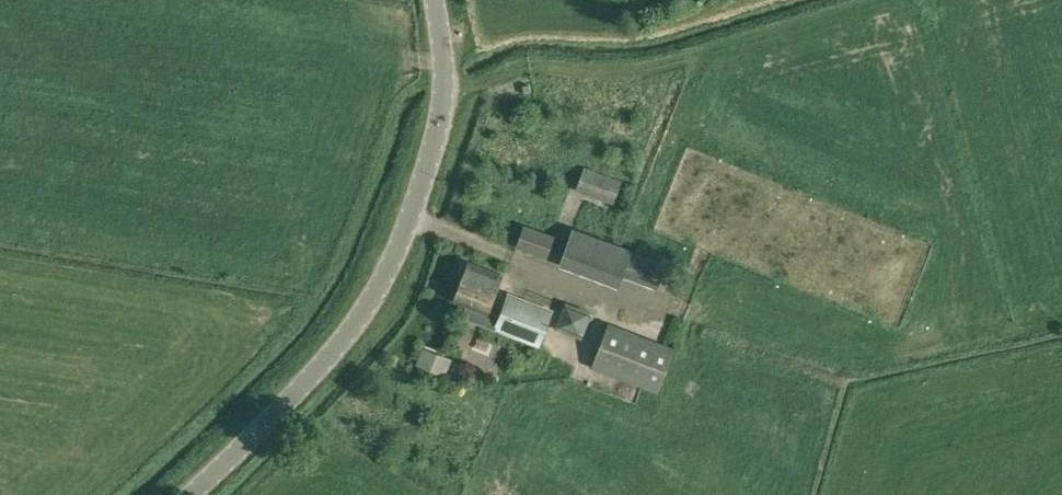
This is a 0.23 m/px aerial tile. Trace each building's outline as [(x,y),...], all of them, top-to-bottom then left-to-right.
[(622,179),(585,166),(576,190),(613,203),(622,179)] [(524,224),(517,246),(547,257),(555,235),(524,224)] [(623,277),(656,291),(668,262),(633,248),(574,227),(561,265),(619,286),(623,277)] [(494,327),(499,314),(489,310),(503,274),(469,261),(469,262),(467,262),(461,263),(459,270),(463,277),(454,300),(466,305),(464,311),(469,313),(467,318),(494,328),(494,327)] [(540,345),(554,309),(507,291),(499,314),(494,327),(540,345)] [(556,301),(560,323),(581,319),(578,297),(556,301)] [(660,392),(676,348),(609,322),(592,367),(644,386),(660,392)] [(452,359),(423,347),(416,365),(445,376),(452,359)]
